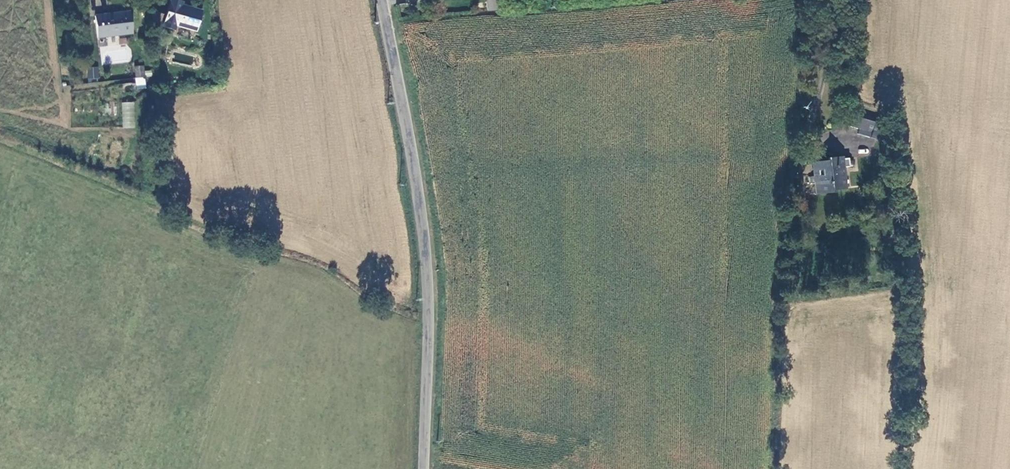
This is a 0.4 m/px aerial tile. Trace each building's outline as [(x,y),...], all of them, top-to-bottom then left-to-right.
[(202,12),(181,6),(182,2),(174,0),(172,0),(164,27),(173,30),(175,25),(196,31),(202,12)] [(496,10),(495,0),(486,0),(487,10),(496,10)] [(511,0),(499,0),(500,12),(512,11),(511,0)] [(99,38),(133,35),(131,14),(97,16),(99,38)] [(135,65),(134,76),(144,77),(144,66),(135,65)] [(88,67),(88,80),(99,80),(99,67),(88,67)] [(136,86),(145,86),(145,78),(135,78),(136,86)] [(122,102),(122,128),(134,128),(135,102),(122,102)] [(859,135),(871,138),(874,123),(864,120),(859,135)] [(882,142),(887,127),(874,123),(871,138),(882,142)] [(863,176),(861,168),(827,170),(829,185),(823,186),(824,194),(829,193),(830,204),(842,203),(844,200),(860,198),(858,177),(863,176)]
